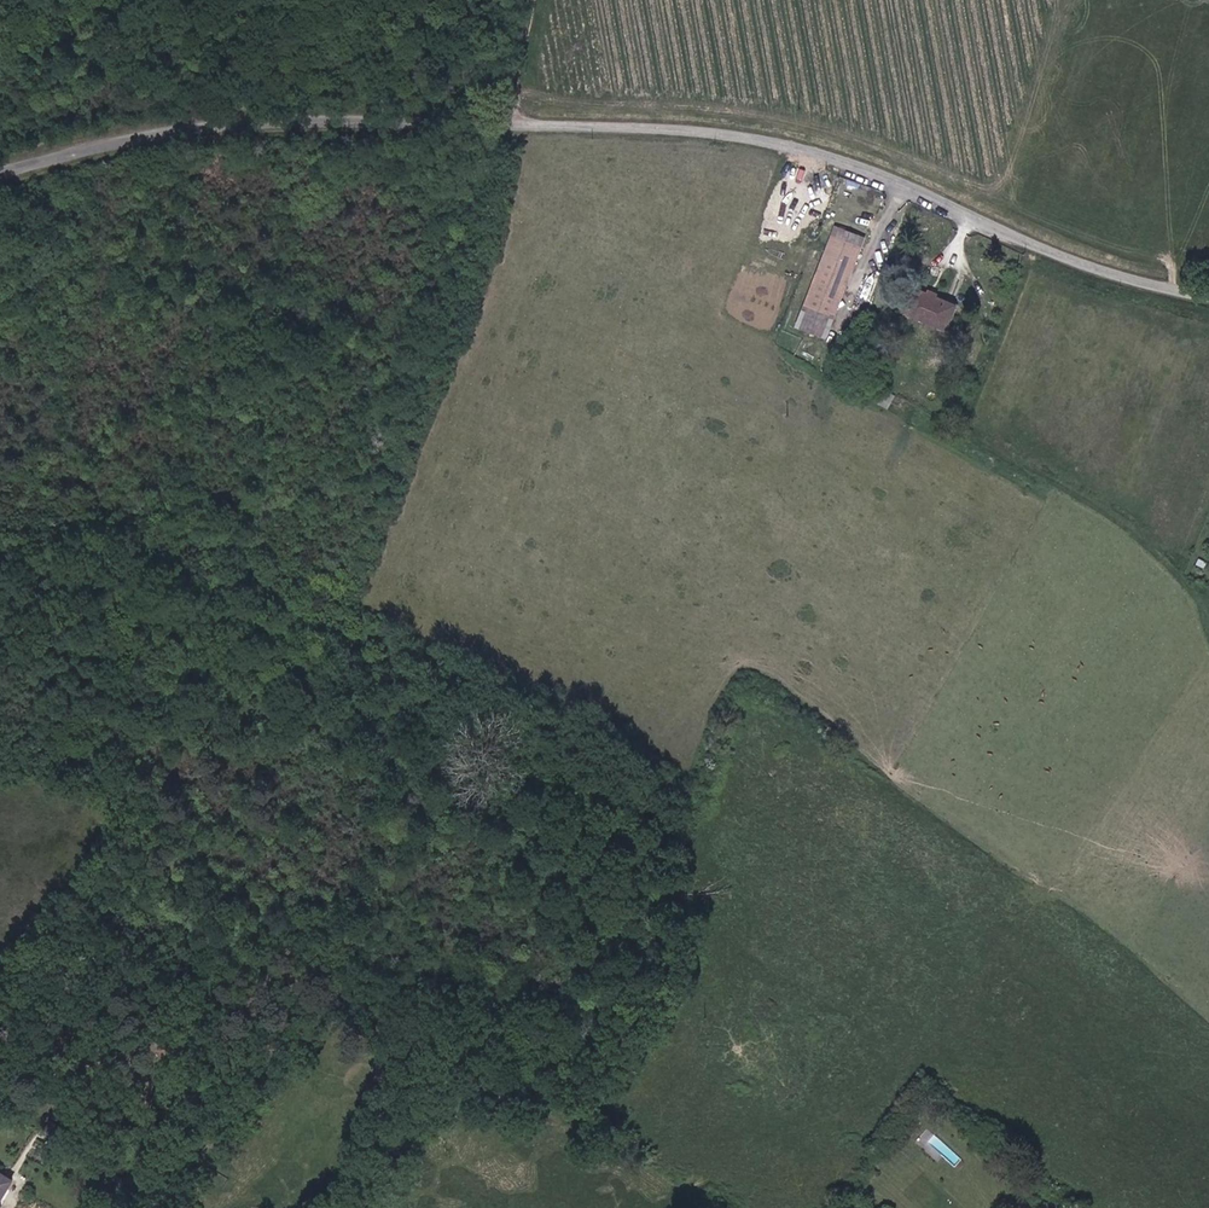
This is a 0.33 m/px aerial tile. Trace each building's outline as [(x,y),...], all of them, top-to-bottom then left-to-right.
[(835,223),(797,327),(830,339),(868,234),(835,223)] [(945,328),(953,304),(913,290),(905,314),(945,328)] [(18,1200),(0,1188),(0,1207),(12,1207),(18,1200)]
